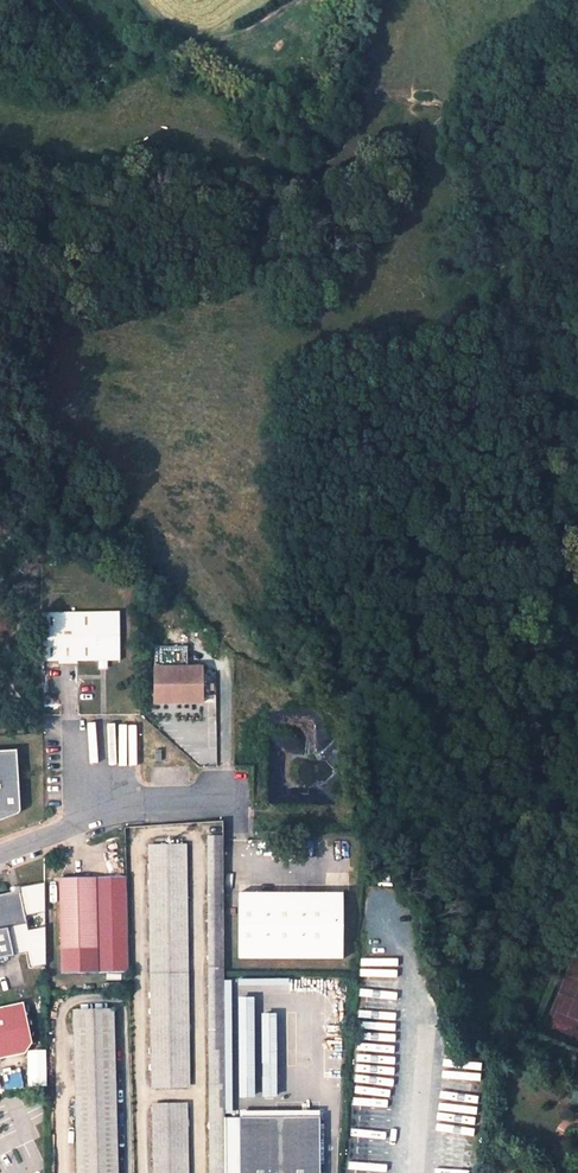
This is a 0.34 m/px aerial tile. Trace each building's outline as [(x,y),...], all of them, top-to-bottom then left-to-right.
[(119,614),(41,615),(41,664),(98,663),(98,670),(106,670),(106,663),(119,663),(119,614)] [(155,650),(156,706),(203,706),(203,670),(188,670),(188,650),(155,650)] [(15,819),(16,819),(17,819),(17,818),(18,818),(18,817),(18,816),(19,816),(19,815),(19,814),(19,813),(17,755),(0,756),(0,825),(15,819)] [(222,837),(212,838),(213,968),(223,968),(222,837)] [(185,844),(151,845),(153,973),(186,973),(185,844)] [(128,973),(126,878),(95,879),(96,926),(97,951),(61,952),(62,975),(128,973)] [(95,879),(59,880),(61,952),(97,951),(96,926),(95,879)] [(22,885),(24,914),(45,912),(43,883),(22,885)] [(239,890),(238,961),(342,962),(343,891),(239,890)] [(13,956),(7,929),(26,925),(19,891),(0,895),(0,959),(13,956)] [(223,968),(213,968),(214,1085),(224,1085),(223,968)] [(153,973),(154,1088),(187,1087),(186,973),(153,973)] [(255,1096),(254,995),(237,995),(238,1096),(255,1096)] [(25,1053),(31,1043),(23,1003),(0,1008),(0,1059),(25,1053)] [(73,1010),(75,1121),(117,1120),(115,1009),(73,1010)] [(276,1095),(276,1011),(261,1011),(261,1095),(276,1095)] [(214,1085),(215,1172),(224,1172),(224,1126),(224,1085),(214,1085)] [(156,1172),(183,1172),(182,1103),(155,1104),(156,1172)] [(75,1121),(77,1172),(119,1172),(117,1120),(75,1121)] [(224,1126),(224,1172),(320,1172),(319,1125),(224,1126)]
